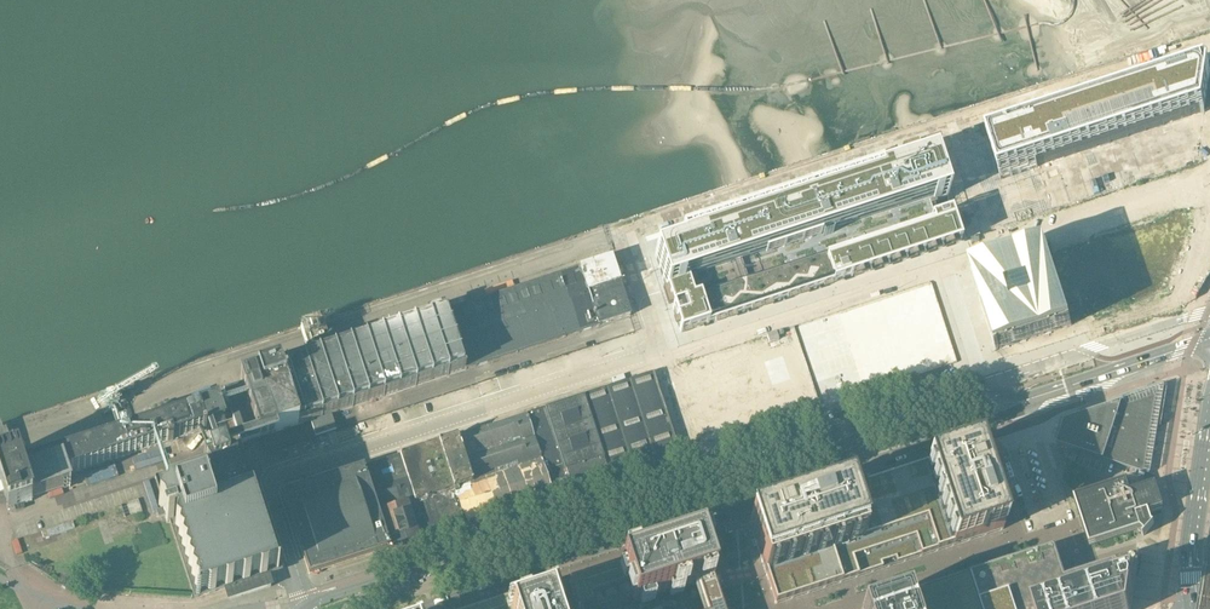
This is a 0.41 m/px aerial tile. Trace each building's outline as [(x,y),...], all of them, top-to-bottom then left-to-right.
[(1197,163),(1209,72),(1209,69),(1209,68),(1208,68),(1207,68),(989,139),(933,158),(680,241),(681,246),(655,254),(665,285),(681,333),(961,241),(1053,211),(1197,163)] [(969,269),(970,271),(977,293),(996,350),(1071,325),(1046,245),(969,269)] [(611,258),(256,375),(275,433),(630,316),(611,258)] [(653,373),(583,396),(609,476),(679,454),(653,373)] [(241,444),(275,433),(256,375),(240,380),(242,385),(223,391),(233,420),(241,444)] [(1059,438),(1057,444),(1058,445),(1149,474),(1152,455),(1153,450),(1163,388),(1064,421),(1059,438)] [(609,476),(583,396),(526,415),(540,458),(552,495),(609,476)] [(202,431),(202,433),(206,432),(206,429),(224,423),(217,402),(198,408),(179,415),(175,402),(149,411),(153,423),(27,465),(24,457),(19,458),(19,459),(18,460),(17,455),(10,457),(1,430),(1,428),(0,426),(0,449),(3,459),(0,460),(0,484),(8,509),(32,501),(31,497),(69,484),(66,476),(202,431)] [(336,430),(334,425),(331,415),(311,422),(315,437),(336,430)] [(540,458),(526,415),(457,437),(472,480),(540,458)] [(472,480),(457,437),(405,454),(420,497),(472,480)] [(761,516),(748,520),(755,542),(751,543),(753,549),(757,547),(760,558),(775,604),(842,582),(858,577),(883,569),(897,564),(921,556),(937,551),(950,547),(1003,529),(975,446),(951,454),(922,463),(849,487),(761,516)] [(206,465),(211,474),(209,475),(209,476),(208,477),(208,478),(208,479),(208,480),(208,481),(205,482),(204,480),(198,482),(198,484),(191,486),(190,484),(189,486),(183,488),(181,487),(181,489),(174,491),(173,490),(172,488),(172,487),(168,476),(167,476),(167,477),(157,480),(156,479),(155,480),(161,498),(159,499),(158,505),(163,511),(165,515),(167,523),(170,522),(171,522),(173,521),(172,516),(174,515),(176,520),(178,520),(178,521),(176,522),(175,528),(179,532),(178,538),(182,542),(181,548),(185,552),(184,558),(189,562),(187,568),(192,572),(191,578),(195,582),(194,587),(198,591),(197,597),(198,597),(199,592),(205,590),(209,594),(215,592),(217,586),(222,584),(226,588),(228,594),(230,600),(270,587),(268,581),(266,575),(268,570),(273,568),(277,571),(278,571),(274,567),(275,561),(271,557),(272,551),(267,547),(268,541),(264,537),(265,531),(261,527),(262,521),(258,517),(259,512),(254,508),(256,502),(251,497),(248,498),(245,490),(254,487),(244,456),(235,459),(233,456),(226,458),(223,448),(208,453),(210,458),(203,461),(204,466),(206,465)] [(405,454),(364,468),(390,548),(419,538),(407,501),(420,497),(405,454)] [(540,458),(472,480),(484,517),(552,495),(540,458)] [(283,494),(309,574),(390,548),(364,468),(283,494)] [(472,480),(420,497),(407,501),(419,538),(484,517),(472,480)] [(1076,498),(1091,544),(1140,528),(1140,529),(1142,530),(1145,533),(1142,536),(1143,536),(1154,524),(1153,523),(1153,524),(1149,513),(1163,508),(1156,484),(1130,492),(1126,481),(1080,496),(1076,498)] [(138,500),(121,505),(125,519),(142,513),(138,500)] [(716,581),(703,540),(621,566),(570,582),(579,608),(725,608),(716,581)] [(865,608),(1131,608),(1140,554),(1135,555),(1113,562),(1092,569),(1090,570),(1089,570),(1066,578),(1056,547),(865,608)] [(554,602),(550,589),(485,608),(556,608),(554,602)]
